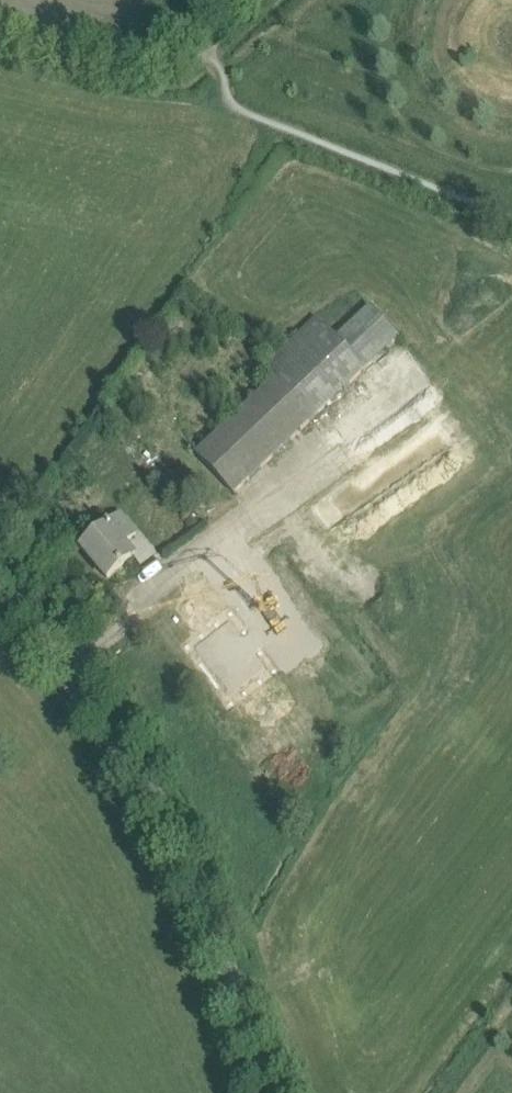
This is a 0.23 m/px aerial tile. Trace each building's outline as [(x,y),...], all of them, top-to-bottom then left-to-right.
[(234,496),(365,372),(400,337),(370,305),(334,339),(316,321),(266,369),(277,380),(197,457),(234,496)] [(345,551),(472,472),(433,408),(403,427),(411,441),(314,501),(345,551)] [(124,547),(136,537),(140,534),(123,513),(82,548),(108,579),(133,558),(124,547)] [(212,571),(170,597),(256,738),(299,712),(212,571)]
